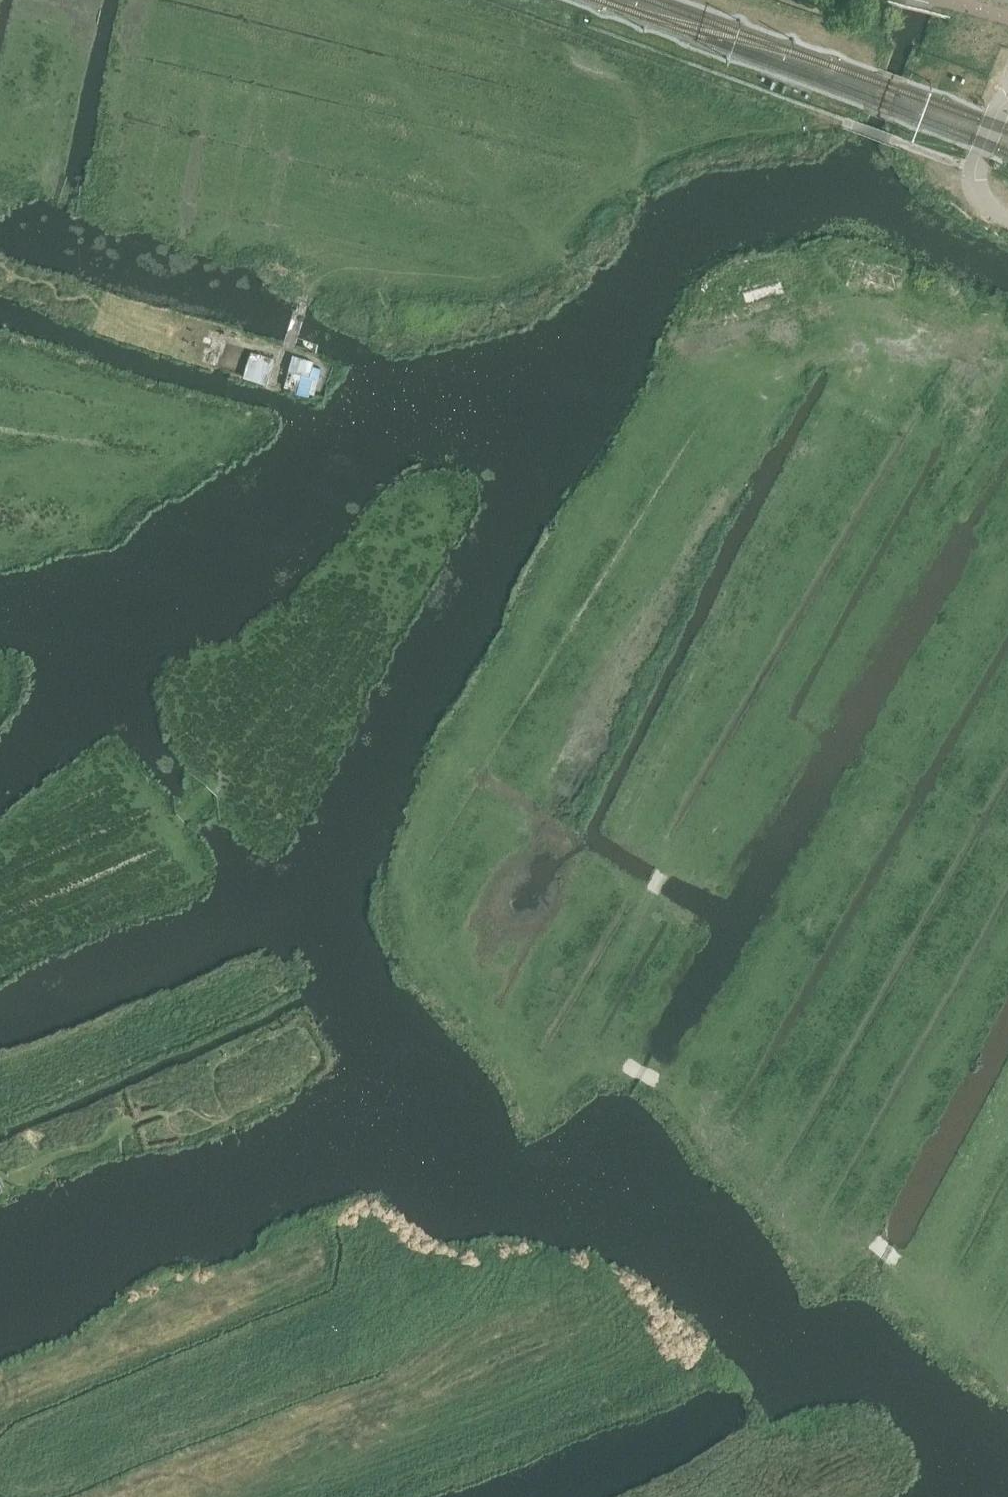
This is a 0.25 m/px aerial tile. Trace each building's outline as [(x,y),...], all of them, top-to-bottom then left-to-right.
[(219,339),(206,335),(199,361),(219,367),(224,348),(217,346),(219,339)] [(228,345),(221,367),(239,372),(246,348),(228,343),(228,345)] [(251,352),(244,375),(243,377),(266,384),(271,368),(277,370),(280,361),(251,352)] [(314,393),(318,379),(322,366),(313,364),(314,359),(293,353),(288,370),(283,386),(296,390),(296,391),(309,395),(310,392),(314,393)]
